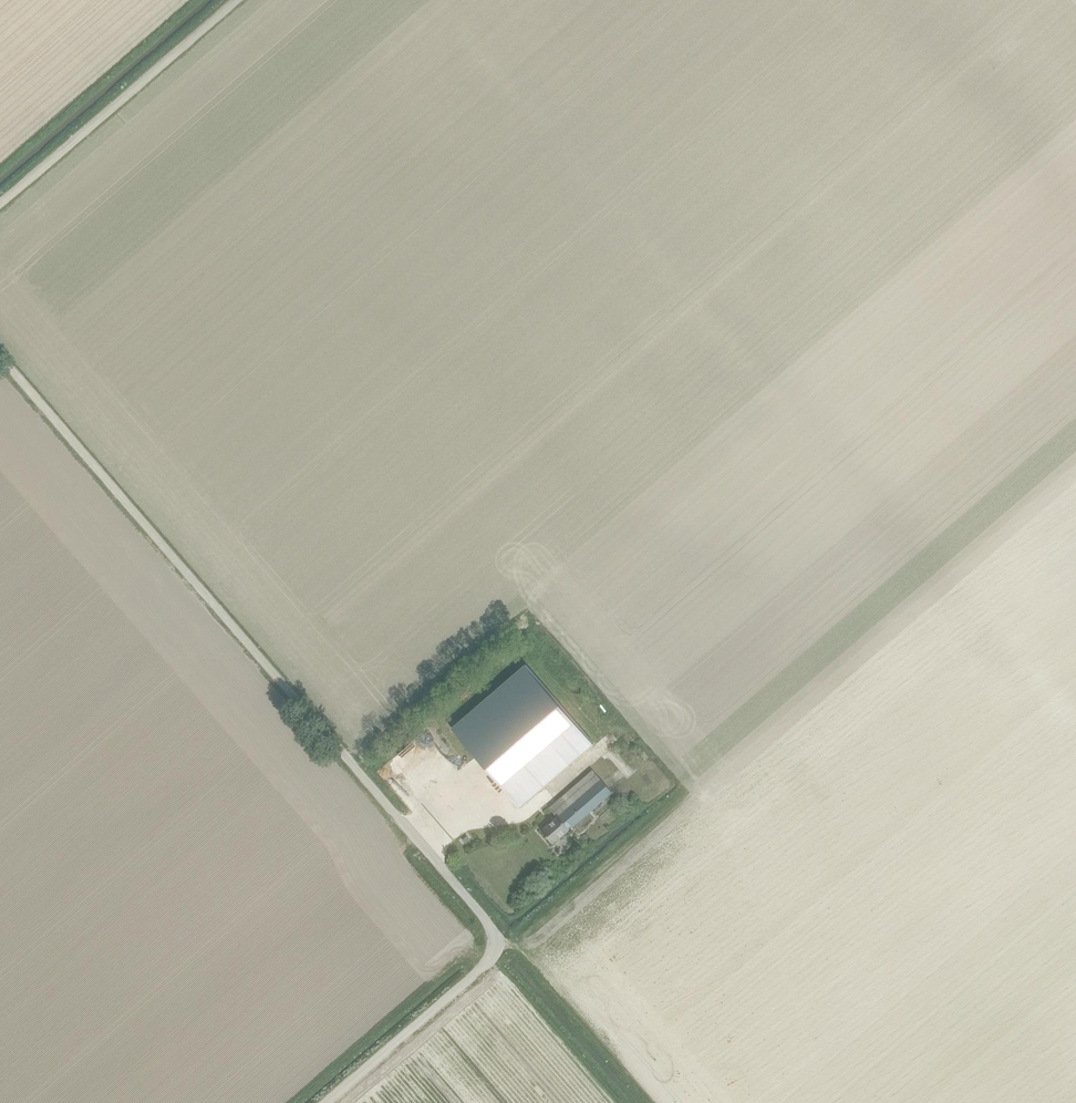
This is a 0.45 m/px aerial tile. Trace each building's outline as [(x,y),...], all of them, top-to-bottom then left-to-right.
[(527,665),(454,728),(522,807),(595,744),(527,665)] [(584,829),(578,822),(613,792),(594,771),(551,808),(558,816),(543,829),(555,843),(573,826),(579,833),(584,829)]
